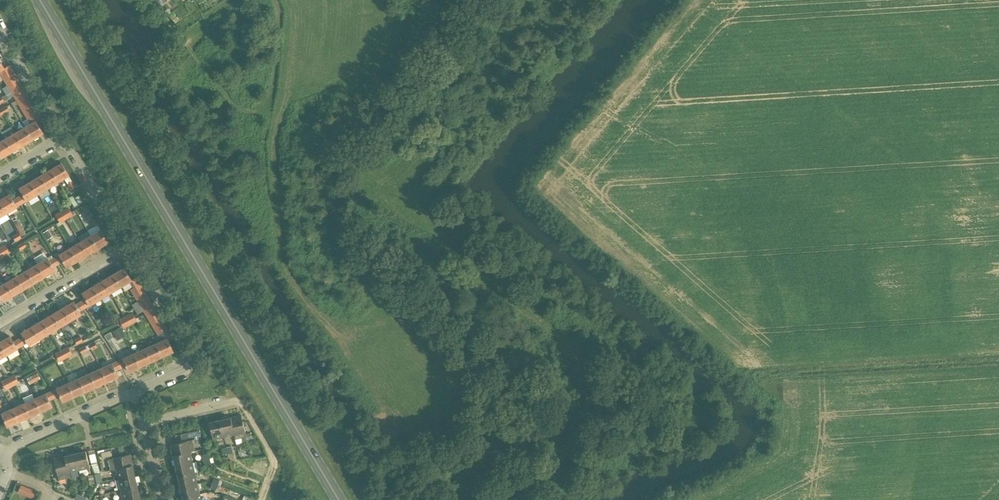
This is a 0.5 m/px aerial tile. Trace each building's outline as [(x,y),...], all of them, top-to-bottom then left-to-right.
[(2,77),(13,70),(10,65),(4,68),(0,61),(0,74),(2,77)] [(16,74),(13,70),(2,77),(5,81),(16,74)] [(16,74),(5,81),(7,85),(7,86),(19,79),(16,74)] [(22,84),(19,79),(7,86),(10,91),(22,84)] [(10,91),(11,92),(13,96),(24,89),(22,84),(10,91)] [(2,88),(6,95),(8,99),(13,96),(11,92),(10,91),(7,86),(7,85),(2,88)] [(27,94),(24,89),(13,96),(8,99),(9,100),(14,97),(15,98),(10,101),(11,103),(27,94)] [(30,98),(27,94),(11,103),(14,107),(18,104),(19,105),(30,98)] [(30,98),(19,105),(22,110),(33,103),(30,98)] [(36,108),(33,103),(22,110),(25,115),(36,108)] [(1,109),(4,114),(10,110),(7,105),(1,109)] [(36,108),(25,115),(27,119),(39,113),(36,108)] [(39,113),(27,119),(30,124),(25,127),(33,139),(43,133),(36,121),(42,118),(39,113)] [(2,131),(5,136),(15,130),(12,125),(2,131)] [(25,127),(15,133),(22,145),(33,139),(25,127)] [(15,133),(5,139),(12,152),(22,145),(15,133)] [(0,142),(0,155),(2,158),(12,152),(5,139),(0,142)] [(62,163),(51,169),(58,182),(69,175),(62,163)] [(58,182),(51,169),(41,176),(48,188),(48,187),(51,191),(56,188),(54,184),(58,182)] [(48,188),(41,176),(30,182),(37,194),(48,188)] [(67,183),(71,189),(76,186),(72,180),(67,183)] [(23,194),(18,197),(22,203),(37,194),(30,182),(20,188),(23,194)] [(18,197),(13,200),(9,194),(0,200),(0,202),(6,213),(17,207),(17,206),(22,203),(18,197)] [(78,204),(73,195),(69,197),(74,206),(78,204)] [(79,195),(75,197),(79,204),(83,201),(79,195)] [(68,207),(62,211),(64,215),(71,211),(68,207)] [(64,215),(62,211),(55,214),(58,219),(64,215)] [(73,215),(71,211),(64,215),(67,219),(73,215)] [(64,215),(58,219),(60,223),(67,219),(64,215)] [(25,233),(17,218),(16,219),(15,216),(12,218),(13,220),(13,221),(21,236),(25,233)] [(90,221),(94,227),(98,224),(95,218),(90,221)] [(88,231),(91,236),(98,248),(108,242),(98,225),(88,231)] [(51,235),(48,228),(43,231),(47,237),(51,235)] [(13,236),(16,241),(21,237),(18,233),(13,236)] [(91,236),(80,242),(88,254),(98,248),(91,236)] [(18,245),(21,250),(27,246),(24,242),(18,245)] [(80,242),(70,248),(77,260),(88,254),(80,242)] [(70,248),(59,254),(58,252),(54,254),(56,257),(55,258),(58,264),(63,261),(67,266),(77,260),(70,248)] [(47,258),(37,264),(44,276),(55,270),(53,267),(58,264),(55,258),(49,261),(47,258)] [(37,264),(27,270),(34,283),(44,276),(37,264)] [(133,287),(141,283),(137,276),(131,279),(124,268),(114,274),(121,286),(130,281),(133,287)] [(34,283),(27,270),(16,276),(24,289),(34,283)] [(121,286),(114,274),(103,280),(111,292),(121,286)] [(16,276),(6,282),(14,295),(24,289),(16,276)] [(103,280),(93,286),(100,298),(111,292),(103,280)] [(6,282),(0,286),(0,298),(1,298),(3,301),(14,295),(6,282)] [(141,283),(133,287),(130,289),(134,295),(144,288),(141,283)] [(100,298),(93,286),(82,293),(86,299),(81,302),(84,308),(90,305),(100,298)] [(144,288),(134,295),(137,300),(147,294),(144,288)] [(147,294),(137,300),(140,305),(150,299),(147,294)] [(154,305),(150,299),(140,305),(143,311),(154,305)] [(74,301),(63,307),(71,320),(81,314),(85,312),(83,308),(84,308),(81,302),(76,305),(74,301)] [(137,301),(132,304),(138,314),(143,311),(137,301)] [(71,320),(63,307),(53,314),(60,326),(71,320)] [(159,314),(156,308),(145,314),(149,320),(159,314)] [(53,314),(43,320),(50,332),(60,326),(53,314)] [(162,319),(159,314),(149,320),(152,325),(162,319)] [(165,324),(162,319),(152,325),(155,330),(165,324)] [(43,320),(32,326),(40,338),(50,332),(43,320)] [(165,324),(155,330),(158,336),(169,330),(165,324)] [(24,336),(19,339),(22,345),(28,342),(29,345),(35,341),(38,347),(44,344),(40,338),(32,326),(22,332),(24,336)] [(123,333),(120,327),(113,331),(116,337),(123,333)] [(162,341),(156,343),(162,356),(173,351),(168,339),(172,336),(169,330),(158,336),(162,341)] [(19,339),(13,342),(10,336),(0,342),(0,343),(7,354),(17,348),(22,345),(19,339)] [(74,339),(77,344),(83,341),(80,336),(74,339)] [(88,344),(91,349),(97,346),(94,341),(88,344)] [(156,343),(145,348),(151,361),(162,356),(156,343)] [(151,361),(145,348),(134,353),(140,366),(151,361)] [(123,359),(118,361),(121,367),(126,365),(129,371),(140,366),(134,353),(123,358),(123,359)] [(112,363),(101,368),(107,381),(118,376),(115,370),(121,367),(118,361),(112,363)] [(101,368),(90,373),(96,386),(107,381),(101,368)] [(40,378),(37,372),(27,378),(30,383),(40,378)] [(96,386),(90,373),(79,378),(85,391),(96,386)] [(85,391),(79,378),(68,383),(74,396),(85,391)] [(57,388),(52,391),(55,397),(60,395),(63,401),(74,396),(68,383),(57,388)] [(55,397),(52,391),(35,398),(41,411),(52,406),(49,400),(55,397)] [(41,411),(35,398),(24,403),(30,416),(41,411)] [(30,416),(24,403),(13,408),(19,421),(30,416)] [(0,407),(1,406),(0,404),(0,413),(0,414),(2,413),(8,426),(19,421),(13,408),(4,412),(0,407)] [(241,415),(230,417),(234,434),(235,439),(246,436),(246,434),(244,426),(246,425),(245,420),(243,421),(241,415)] [(230,417),(220,420),(224,436),(234,434),(230,417)] [(224,436),(220,420),(209,423),(213,439),(224,436)] [(176,441),(177,443),(171,444),(173,455),(190,452),(195,450),(192,439),(182,442),(181,439),(176,441)] [(86,451),(75,453),(79,470),(89,467),(86,451)] [(190,452),(173,455),(176,466),(192,462),(190,452)] [(79,470),(75,453),(64,456),(69,477),(70,477),(68,472),(79,470)] [(119,456),(113,458),(108,459),(111,470),(116,468),(132,465),(130,454),(124,455),(123,453),(118,454),(119,456)] [(54,458),(55,463),(52,464),(54,470),(56,469),(59,480),(69,477),(64,456),(54,458)] [(192,462),(176,466),(178,476),(194,473),(192,462)] [(135,475),(132,465),(116,468),(118,479),(135,475)] [(197,483),(194,473),(178,476),(181,487),(197,483)] [(97,482),(95,474),(88,475),(90,484),(97,482)] [(135,475),(118,479),(121,490),(137,486),(135,475)] [(199,494),(197,483),(181,487),(183,497),(199,494)] [(20,485),(17,493),(32,499),(35,491),(20,485)] [(137,486),(121,490),(123,499),(140,496),(137,486)]
